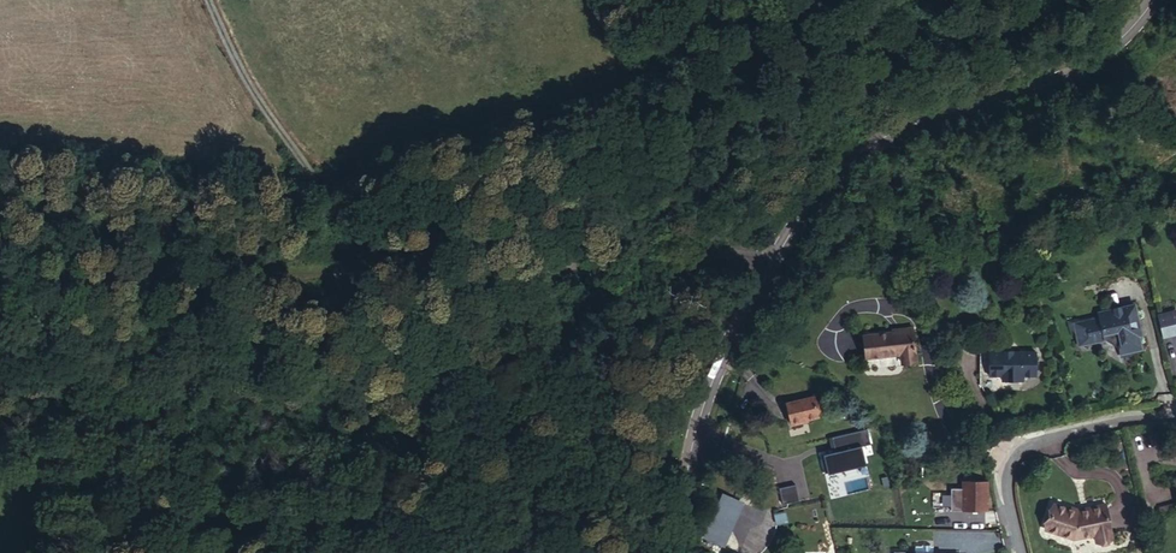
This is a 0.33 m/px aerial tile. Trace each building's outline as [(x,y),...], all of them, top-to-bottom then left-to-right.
[(1143,349),(1140,335),(1139,329),(1134,331),(1131,320),(1139,318),(1136,305),(1122,309),(1122,305),(1120,304),(1118,303),(1117,303),(1114,303),(1113,304),(1111,306),(1101,308),(1102,313),(1068,321),(1070,329),(1077,333),(1079,347),(1104,341),(1106,340),(1121,349),(1122,354),(1143,349)] [(1161,318),(1175,314),(1175,309),(1160,313),(1161,318)] [(1166,337),(1175,335),(1175,314),(1161,318),(1166,337)] [(1143,334),(1139,318),(1131,320),(1134,331),(1139,329),(1140,335),(1143,334)] [(875,335),(874,359),(905,359),(905,368),(921,368),(921,336),(900,336),(875,335)] [(1003,352),(991,353),(991,363),(992,369),(993,376),(993,377),(1005,376),(1005,381),(1027,379),(1027,375),(1040,374),(1036,349),(1012,351),(1013,353),(1003,355),(1003,352)] [(982,354),(984,378),(993,377),(993,376),(992,369),(991,363),(991,353),(982,354)] [(786,400),(790,423),(808,420),(808,417),(820,415),(816,395),(786,400)] [(872,427),(834,436),(837,451),(825,454),(830,472),(871,462),(867,445),(875,443),(872,427)] [(963,482),(964,489),(987,490),(987,481),(963,482)] [(798,483),(781,487),(784,504),(802,500),(798,483)] [(738,495),(717,486),(696,527),(717,536),(738,495)] [(957,491),(957,510),(987,510),(987,490),(964,489),(956,490),(957,491)] [(946,511),(957,510),(957,491),(945,491),(946,511)] [(1057,501),(1048,528),(1078,539),(1100,533),(1101,540),(1118,536),(1109,499),(1093,503),(1094,507),(1079,509),(1075,508),(1057,501)]
